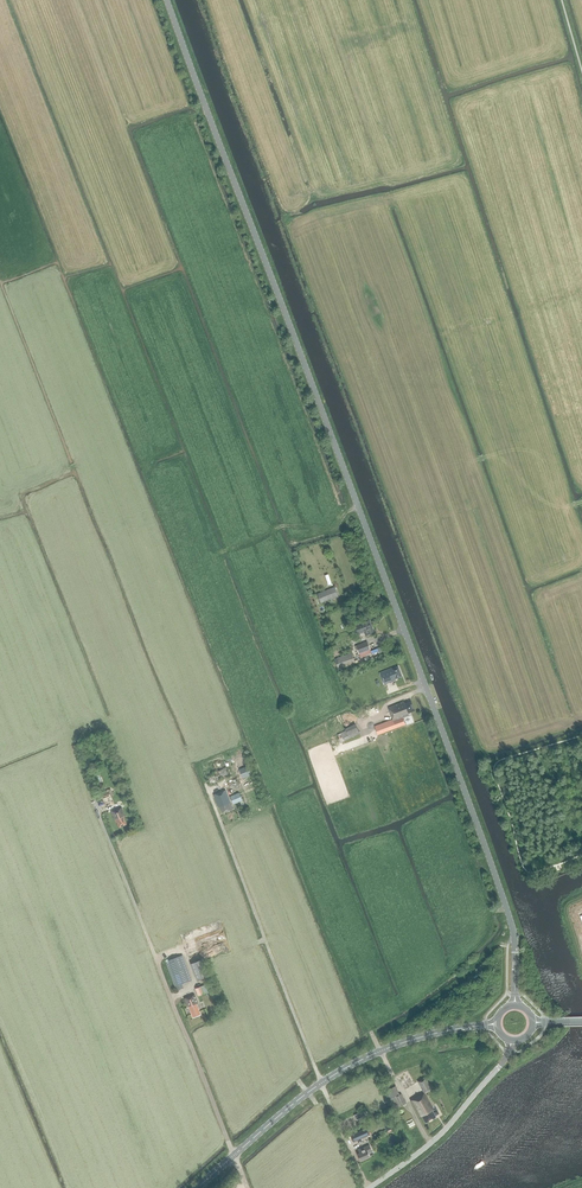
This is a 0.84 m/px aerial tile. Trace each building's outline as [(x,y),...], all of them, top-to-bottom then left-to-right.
[(334,587),(317,594),(320,603),(338,596),(334,587)] [(361,624),(355,626),(357,634),(364,631),(366,635),(373,632),(369,620),(361,623),(361,624)] [(370,649),(367,642),(356,646),(359,654),(370,649)] [(338,669),(355,663),(352,653),(334,659),(338,669)] [(398,667),(392,669),(391,668),(379,673),(384,684),(396,680),(396,679),(402,676),(398,667)] [(393,719),(375,726),(378,734),(405,724),(402,717),(409,715),(408,713),(414,711),(411,701),(405,704),(404,702),(388,707),(393,719)] [(345,729),(345,731),(341,733),(345,741),(360,733),(355,724),(345,729)] [(240,772),(243,778),(252,775),(248,766),(243,768),(244,770),(240,772)] [(218,783),(230,778),(226,768),(214,773),(218,783)] [(95,773),(98,782),(104,781),(102,771),(95,773)] [(216,783),(214,777),(208,780),(210,786),(216,783)] [(225,790),(213,795),(218,807),(220,806),(223,813),(233,809),(231,802),(230,803),(229,802),(230,802),(225,790)] [(105,805),(108,803),(106,798),(111,796),(109,792),(101,795),(105,805)] [(231,799),(233,804),(237,802),(242,800),(239,793),(234,795),(230,796),(231,799)] [(123,817),(125,816),(121,808),(111,812),(115,820),(116,820),(119,827),(126,824),(123,817)] [(183,955),(166,961),(177,990),(183,988),(182,984),(192,980),(183,955)] [(197,980),(208,976),(202,959),(191,964),(197,980)] [(205,985),(195,988),(198,996),(208,992),(214,990),(211,982),(205,985)] [(196,1003),(198,1003),(194,995),(184,998),(187,1007),(189,1006),(193,1017),(200,1015),(196,1003)] [(426,1077),(418,1082),(424,1093),(410,1100),(420,1118),(422,1117),(426,1123),(436,1117),(435,1116),(439,1114),(436,1109),(435,1109),(425,1093),(432,1089),(426,1077)] [(395,1109),(406,1103),(401,1094),(400,1094),(395,1086),(386,1091),(395,1109)] [(354,1115),(356,1120),(365,1115),(363,1111),(354,1115)] [(354,1142),(370,1134),(367,1128),(351,1135),(354,1142)] [(370,1157),(368,1153),(371,1152),(372,1152),(369,1145),(361,1148),(361,1149),(359,1150),(358,1149),(360,1153),(358,1154),(360,1161),(370,1157)]
